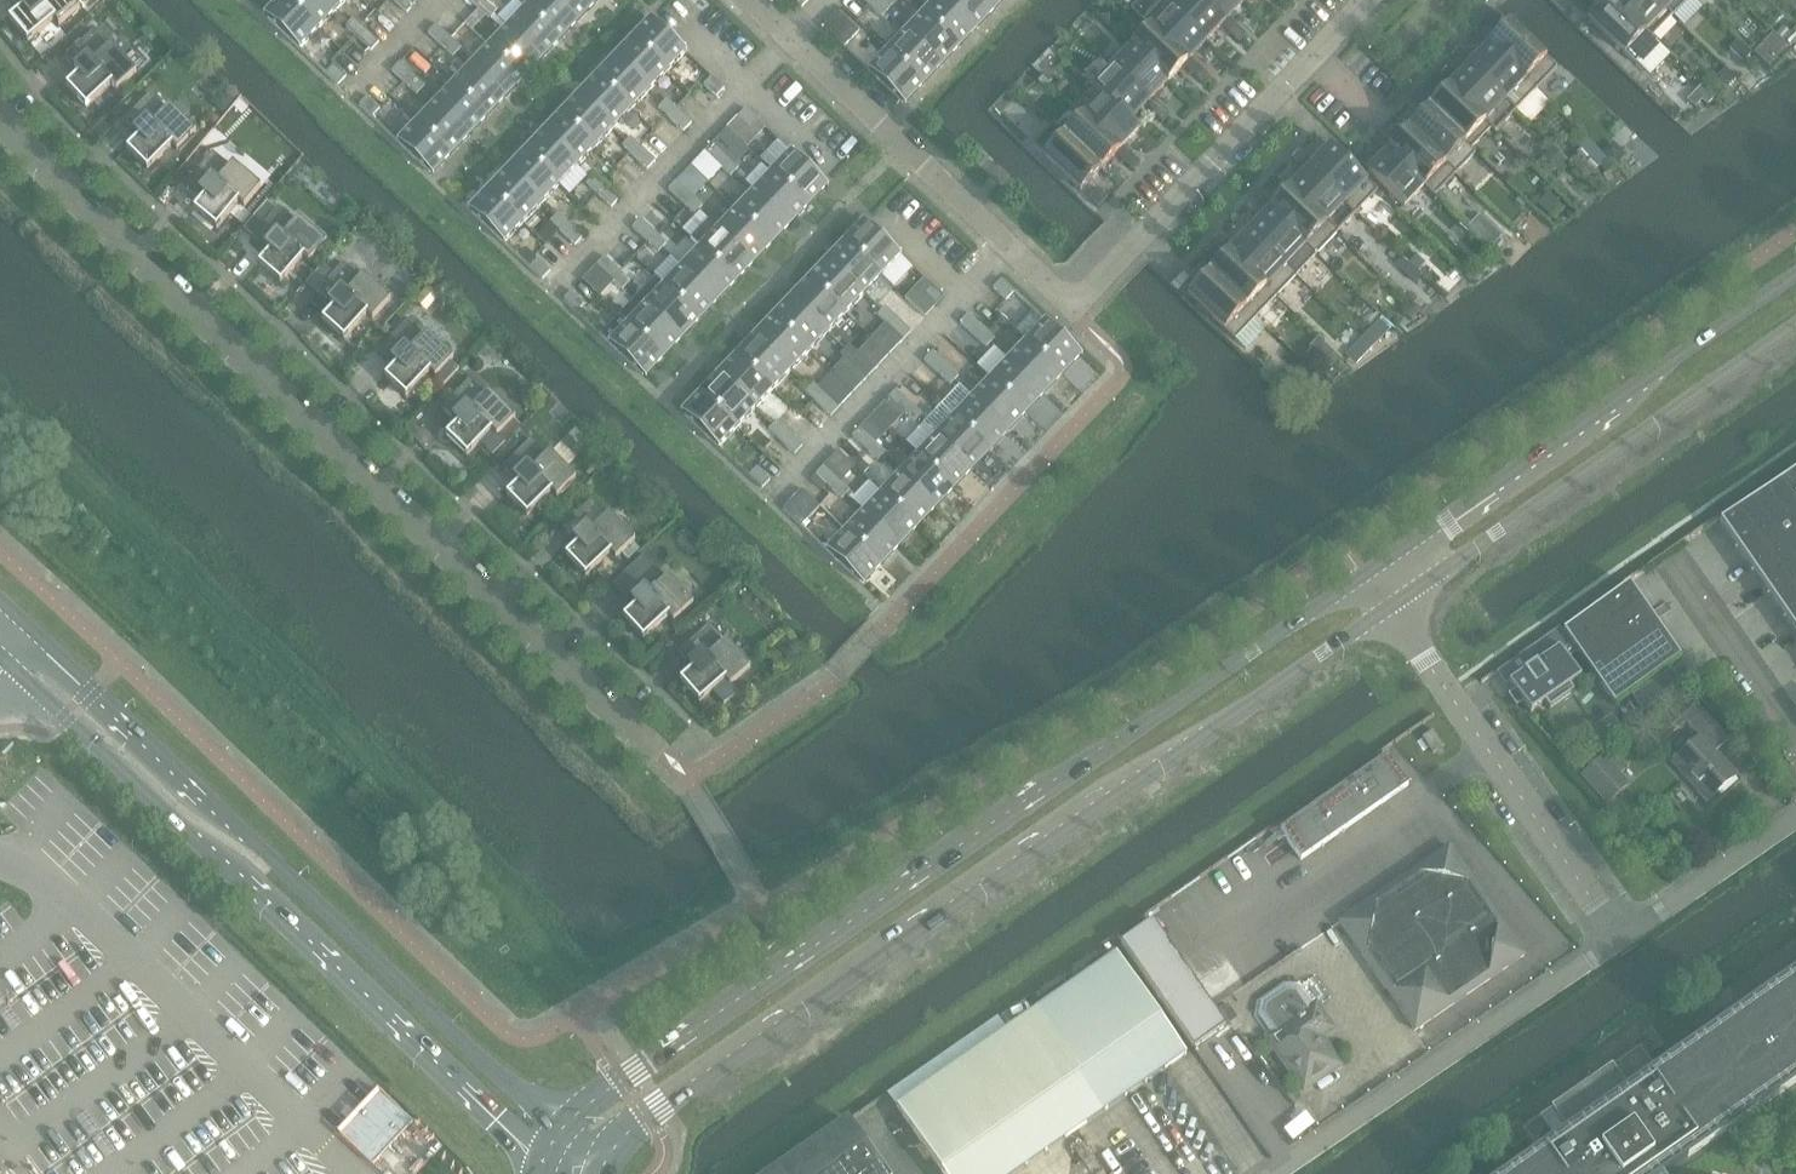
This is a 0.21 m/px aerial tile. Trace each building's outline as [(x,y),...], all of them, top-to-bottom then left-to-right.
[(73,0),(14,0),(22,9),(9,20),(29,43),(55,21),(59,26),(80,9),(73,0)] [(288,0),(279,0),(264,15),(300,50),(319,30),(288,0)] [(326,0),(288,0),(319,30),(337,11),(326,0)] [(337,11),(348,0),(326,0),(337,11)] [(411,0),(396,0),(395,1),(407,13),(416,5),(411,0)] [(487,0),(484,0),(477,7),(489,19),(498,11),(487,0)] [(554,0),(532,0),(525,8),(560,43),(579,24),(554,0)] [(593,0),(554,0),(579,24),(597,4),(593,0)] [(881,0),(874,0),(869,6),(882,18),(890,9),(881,0)] [(948,0),(935,0),(923,13),(961,49),(979,30),(948,0)] [(985,0),(948,0),(979,30),(997,11),(985,0)] [(997,11),(1007,0),(985,0),(997,11)] [(1201,0),(1164,0),(1163,1),(1206,43),(1222,26),(1230,35),(1238,27),(1229,19),(1225,23),(1201,0)] [(1244,3),(1241,0),(1201,0),(1225,23),(1229,19),(1244,3)] [(1591,2),(1589,0),(1579,0),(1574,5),(1582,12),(1591,2)] [(1612,0),(1606,0),(1588,19),(1636,64),(1657,42),(1612,0)] [(1657,42),(1657,41),(1653,37),(1672,17),(1655,0),(1612,0),(1657,42)] [(1672,17),(1673,16),(1667,10),(1677,0),(1655,0),(1672,17)] [(1206,43),(1163,1),(1144,21),(1187,63),(1191,59),(1206,43)] [(560,43),(525,8),(506,27),(542,62),(560,43)] [(1494,27),(1503,17),(1496,10),(1486,20),(1494,27)] [(859,32),(838,12),(823,28),(844,48),(859,32)] [(961,49),(923,13),(905,32),(943,67),(961,49)] [(687,53),(651,18),(632,38),(669,72),(687,53)] [(367,31),(355,19),(346,27),(359,39),(367,31)] [(1187,63),(1144,21),(1143,22),(1150,28),(1131,47),(1168,83),(1184,66),(1192,75),(1200,67),(1191,59),(1187,63)] [(1557,68),(1509,23),(1489,45),(1536,90),(1557,68)] [(449,36),(437,25),(428,33),(441,45),(449,36)] [(542,62),(506,27),(488,46),(524,81),(542,62)] [(1247,36),(1238,27),(1230,35),(1239,43),(1247,36)] [(1782,27),(1775,34),(1783,42),(1790,35),(1782,27)] [(380,43),(367,31),(359,39),(371,51),(380,43)] [(137,72),(112,45),(108,48),(93,32),(64,59),(79,76),(67,86),(87,108),(112,85),(117,91),(137,72)] [(943,67),(905,32),(887,51),(924,86),(943,67)] [(453,57),(462,48),(449,36),(441,45),(453,57)] [(669,72),(632,38),(614,57),(650,91),(669,72)] [(1772,43),(1762,54),(1769,60),(1780,49),(1772,43)] [(1536,90),(1489,45),(1472,62),(1465,55),(1458,63),(1465,70),(1469,66),(1516,111),(1536,90)] [(524,81),(488,46),(470,65),(506,100),(524,81)] [(1168,83),(1131,47),(1112,67),(1149,103),(1153,99),(1168,83)] [(1458,63),(1465,55),(1458,49),(1455,53),(1451,57),(1458,63)] [(924,86),(887,51),(868,70),(905,106),(924,86)] [(347,77),(325,56),(316,65),(338,86),(347,77)] [(650,91),(614,57),(596,76),(632,110),(650,91)] [(413,74),(401,63),(392,71),(405,83),(413,74)] [(506,100),(470,65),(452,84),(489,118),(506,100)] [(1516,111),(1469,66),(1465,70),(1449,87),(1496,132),(1516,111)] [(1149,103),(1112,67),(1093,87),(1139,131),(1140,130),(1131,122),(1145,106),(1154,115),(1162,107),(1153,99),(1149,103)] [(1209,76),(1200,67),(1192,75),(1201,83),(1209,76)] [(1726,70),(1719,76),(1728,85),(1735,79),(1726,70)] [(426,86),(413,74),(405,83),(417,95),(426,86)] [(632,110),(596,76),(578,95),(614,129),(632,110)] [(725,89),(712,77),(704,85),(717,97),(725,89)] [(1043,78),(1036,84),(1043,90),(1049,84),(1043,78)] [(489,118),(452,84),(435,103),(471,137),(489,118)] [(1139,131),(1093,87),(1092,88),(1101,96),(1083,116),(1120,151),(1124,147),(1139,131)] [(1496,132),(1449,87),(1432,104),(1425,98),(1418,105),(1425,112),(1429,108),(1472,149),(1491,129),(1495,133),(1496,132)] [(1702,87),(1688,102),(1695,108),(1702,101),(1707,106),(1714,98),(1702,87)] [(222,91),(213,103),(225,113),(234,101),(222,91)] [(1418,105),(1425,98),(1418,91),(1415,95),(1411,99),(1418,105)] [(196,133),(170,107),(167,110),(151,94),(123,123),(139,138),(127,150),(148,171),(172,147),(177,152),(196,133)] [(614,129),(578,95),(560,114),(596,148),(614,129)] [(380,109),(368,97),(359,106),(372,118),(380,109)] [(680,111),(667,99),(659,108),(671,120),(680,111)] [(471,137),(435,103),(416,122),(452,157),(471,137)] [(1170,116),(1162,107),(1154,115),(1163,123),(1170,116)] [(1429,108),(1425,112),(1408,129),(1456,174),(1457,174),(1446,164),(1465,144),(1471,150),(1472,149),(1429,108)] [(759,121),(746,109),(738,117),(751,130),(759,121)] [(692,123),(680,111),(671,120),(684,132),(692,123)] [(596,148),(560,114),(542,133),(578,167),(596,148)] [(1120,151),(1083,116),(1065,135),(1054,125),(1053,126),(1101,171),(1116,155),(1125,163),(1132,155),(1124,147),(1120,151)] [(105,122),(94,133),(101,140),(113,129),(105,122)] [(452,157),(416,122),(397,142),(433,176),(452,157)] [(1101,171),(1053,126),(1033,146),(1081,192),(1101,171)] [(727,129),(705,152),(718,164),(726,156),(735,164),(749,149),(727,129)] [(1456,174),(1408,129),(1392,147),(1385,140),(1377,147),(1385,154),(1388,150),(1436,195),(1456,174)] [(578,167),(542,133),(524,152),(560,186),(578,167)] [(1385,140),(1378,133),(1370,141),(1377,147),(1385,140)] [(644,149),(631,137),(623,146),(635,158),(644,149)] [(779,140),(760,160),(772,171),(806,204),(810,207),(829,187),(825,184),(791,151),(779,140)] [(1589,141),(1580,150),(1600,169),(1609,160),(1589,141)] [(1378,191),(1349,164),(1330,146),(1313,164),(1306,157),(1298,165),(1306,172),(1309,168),(1357,213),(1378,191)] [(1552,148),(1542,157),(1557,172),(1567,162),(1552,148)] [(1611,148),(1605,154),(1614,163),(1623,153),(1616,148),(1611,148)] [(656,161),(644,149),(635,158),(648,170),(656,161)] [(1436,195),(1388,150),(1385,154),(1367,172),(1404,208),(1425,186),(1435,196),(1436,195)] [(1298,165),(1306,157),(1299,151),(1291,158),(1298,165)] [(244,208),(262,187),(233,163),(230,167),(213,152),(187,183),(205,198),(194,210),(217,229),(239,203),(244,208)] [(560,186),(524,152),(506,171),(542,205),(560,186)] [(1141,164),(1132,155),(1125,163),(1134,172),(1141,164)] [(726,156),(718,164),(731,177),(735,172),(739,168),(735,164),(726,156)] [(762,165),(745,182),(754,190),(788,223),(792,226),(801,217),(810,207),(806,204),(772,171),(770,173),(762,165)] [(1309,168),(1306,172),(1289,189),(1337,234),(1357,213),(1309,168)] [(542,205),(506,171),(487,190),(523,225),(542,205)] [(607,187),(595,175),(587,184),(599,196),(607,187)] [(690,194),(677,181),(669,190),(682,202),(690,194)] [(620,199),(607,187),(599,196),(612,208),(620,199)] [(1098,208),(1108,198),(1099,189),(1089,200),(1098,208)] [(1337,234),(1289,189),(1273,206),(1265,199),(1258,207),(1265,214),(1269,210),(1317,255),(1337,234)] [(523,225),(487,190),(469,210),(505,244),(523,225)] [(754,190),(736,209),(773,245),(792,226),(788,223),(754,190)] [(1258,207),(1265,199),(1259,193),(1255,197),(1251,201),(1258,207)] [(703,206),(690,194),(682,202),(695,215),(703,206)] [(1549,195),(1539,206),(1548,214),(1557,203),(1549,195)] [(267,202),(244,229),(270,252),(259,265),(282,284),(304,258),(309,263),(327,243),(299,218),(296,222),(279,207),(277,210),(267,202)] [(736,209),(718,228),(755,264),(773,245),(736,209)] [(1269,210),(1265,214),(1249,231),(1297,276),(1297,275),(1287,265),(1305,246),(1316,256),(1317,255),(1269,210)] [(571,225),(559,213),(551,222),(563,234),(571,225)] [(654,232),(641,219),(633,228),(646,240),(654,232)] [(709,220),(691,239),(700,247),(737,283),(755,264),(718,228),(709,220)] [(901,256),(864,221),(845,241),(882,276),(901,256)] [(584,237),(571,225),(563,234),(575,246),(584,237)] [(1297,276),(1249,231),(1233,248),(1225,241),(1218,249),(1225,256),(1229,252),(1277,297),(1297,276)] [(667,244),(654,232),(646,240),(659,253),(667,244)] [(1218,249),(1225,241),(1219,235),(1215,239),(1211,243),(1218,249)] [(882,276),(845,241),(827,260),(865,295),(882,276)] [(700,247),(682,266),(719,302),(737,283),(700,247)] [(1229,252),(1225,256),(1209,273),(1257,318),(1277,297),(1229,252)] [(1416,256),(1410,263),(1418,271),(1425,264),(1416,256)] [(618,269),(605,257),(597,266),(610,278),(618,269)] [(551,271),(538,259),(530,268),(543,280),(551,271)] [(865,295),(827,260),(809,279),(846,314),(865,295)] [(1407,260),(1399,268),(1415,283),(1422,275),(1418,271),(1410,263),(1407,260)] [(373,320),(391,300),(363,275),(360,278),(344,263),(317,293),(333,308),(323,320),(345,340),(368,315),(373,320)] [(682,266),(664,285),(698,318),(701,321),(719,302),(682,266)] [(631,282),(618,269),(610,278),(623,290),(631,282)] [(1182,289),(1191,279),(1184,272),(1174,282),(1182,289)] [(1257,318),(1209,273),(1188,295),(1236,340),(1257,318)] [(656,278),(638,297),(646,304),(680,336),(683,340),(701,321),(698,318),(664,285),(656,278)] [(846,314),(809,279),(790,297),(829,333),(846,314)] [(925,279),(906,299),(925,317),(944,298),(925,279)] [(1015,292),(1002,279),(993,288),(1007,301),(1015,292)] [(585,304),(572,291),(564,300),(577,313),(585,304)] [(638,297),(620,316),(628,323),(662,355),(665,359),(683,340),(680,336),(646,304),(638,297)] [(829,333),(790,297),(772,316),(810,352),(829,333)] [(890,328),(899,319),(886,307),(877,316),(890,328)] [(1034,310),(1015,330),(1026,340),(1060,373),(1064,376),(1083,356),(1079,353),(1034,310)] [(1413,310),(1407,318),(1413,323),(1420,316),(1413,310)] [(1356,313),(1347,321),(1355,329),(1364,320),(1356,313)] [(982,326),(969,314),(961,323),(974,335),(982,326)] [(620,316),(601,335),(609,343),(643,375),(646,379),(665,359),(662,355),(628,323),(620,316)] [(810,352),(772,316),(754,335),(792,371),(810,352)] [(903,341),(912,332),(899,319),(890,328),(903,341)] [(435,378),(454,358),(427,333),(424,336),(408,321),(380,350),(397,365),(385,377),(407,398),(430,373),(435,378)] [(995,339),(982,326),(974,335),(986,347),(995,339)] [(1354,333),(1348,339),(1358,350),(1365,344),(1354,333)] [(792,371),(754,335),(736,354),(774,390),(792,371)] [(1026,340),(1008,359),(1046,395),(1064,376),(1060,373),(1026,340)] [(862,358),(849,345),(841,354),(854,366),(862,358)] [(996,348),(978,367),(990,378),(1024,411),(1027,414),(1046,395),(1008,359),(996,348)] [(946,364),(933,352),(924,361),(937,373),(946,364)] [(774,390),(736,354),(718,373),(756,409),(774,390)] [(875,370),(862,358),(854,366),(867,379),(875,370)] [(959,377),(946,364),(937,373),(950,385),(959,377)] [(756,409),(718,373),(700,392),(738,428),(756,409)] [(990,378),(972,397),(1006,430),(1009,433),(1027,414),(1024,411),(990,378)] [(1317,378),(1309,385),(1318,393),(1325,386),(1317,378)] [(470,380),(442,409),(458,424),(446,436),(468,456),(480,444),(493,456),(505,444),(522,428),(522,427),(514,419),(516,418),(489,392),(486,395),(470,380)] [(826,395),(813,383),(805,392),(818,404),(826,395)] [(959,385),(941,404),(988,449),(991,452),(1009,433),(1006,430),(972,397),(959,385)] [(910,402),(897,390),(888,398),(901,411),(910,402)] [(738,428),(700,392),(681,412),(719,448),(738,428)] [(839,408),(826,395),(818,404),(831,416),(839,408)] [(923,414),(910,402),(901,411),(914,423),(923,414)] [(941,404),(923,423),(970,468),(973,471),(991,452),(988,449),(941,404)] [(791,433),(778,421),(769,429),(782,442),(791,433)] [(923,423),(906,442),(918,454),(917,454),(951,487),(955,490),(973,471),(970,468),(923,423)] [(873,440),(860,428),(852,437),(865,449),(873,440)] [(795,455),(803,446),(791,433),(782,442),(795,455)] [(513,436),(497,453),(503,459),(519,442),(513,436)] [(576,478),(550,452),(547,455),(531,439),(503,468),(518,483),(507,495),(528,516),(552,492),(557,497),(576,478)] [(886,453),(873,440),(865,449),(878,461),(886,453)] [(917,454),(899,473),(937,509),(955,490),(951,487),(917,454)] [(837,478),(824,466),(816,475),(829,487),(837,478)] [(770,480),(757,468),(749,476),(762,489),(770,480)] [(1785,478),(1795,494),(1795,470),(1785,478)] [(899,473),(881,492),(915,525),(919,528),(937,509),(899,473)] [(850,491),(837,478),(829,487),(842,499),(850,491)] [(1795,507),(1795,494),(1785,478),(1720,523),(1737,548),(1795,507)] [(869,482),(852,500),(864,511),(863,511),(897,544),(901,547),(919,528),(915,525),(881,492),(881,493),(869,482)] [(791,500),(783,509),(796,522),(802,527),(821,507),(802,489),(791,500)] [(636,540),(610,514),(607,517),(591,501),(562,528),(578,544),(566,556),(586,577),(611,554),(616,559),(636,540)] [(1795,542),(1795,507),(1737,548),(1753,571),(1795,542)] [(863,511),(845,530),(883,566),(901,547),(897,544),(863,511)] [(845,530),(826,550),(860,583),(864,586),(883,566),(845,530)] [(1795,576),(1795,542),(1753,571),(1769,594),(1795,576)] [(694,603),(669,576),(665,579),(643,556),(614,583),(636,606),(623,617),(644,639),(669,616),(674,622),(694,603)] [(1795,610),(1795,576),(1769,594),(1785,618),(1795,610)] [(1581,657),(1647,611),(1629,585),(1563,631),(1581,657)] [(1785,618),(1795,633),(1795,610),(1785,618)] [(1597,680),(1663,634),(1647,611),(1581,657),(1597,680)] [(751,668),(726,640),(723,643),(708,626),(678,653),(693,670),(680,680),(700,703),(713,692),(724,705),(739,694),(731,685),(751,668)] [(1615,705),(1681,659),(1663,634),(1597,680),(1615,705)] [(1570,687),(1581,679),(1559,647),(1509,682),(1515,691),(1508,696),(1516,708),(1524,703),(1531,714),(1545,704),(1549,710),(1574,693),(1570,687)] [(1736,776),(1715,753),(1730,740),(1697,704),(1682,717),(1701,738),(1675,762),(1708,799),(1701,805),(1702,807),(1736,776)] [(1444,747),(1434,731),(1423,738),(1434,754),(1444,747)] [(1631,784),(1621,774),(1629,767),(1614,750),(1606,757),(1604,754),(1581,776),(1608,806),(1631,784)] [(1301,860),(1409,786),(1388,756),(1280,830),(1301,860)] [(1524,956),(1449,846),(1340,922),(1415,1031),(1524,956)] [(1153,921),(1121,943),(1194,1048),(1226,1026),(1153,921)] [(1117,954),(897,1107),(943,1173),(1015,1173),(1187,1055),(1117,954)] [(1795,1082),(1795,972),(1655,1070),(1641,1048),(1522,1130),(1537,1152),(1505,1173),(1665,1173),(1795,1082)] [(1318,1036),(1330,1028),(1316,1008),(1314,1009),(1294,980),(1254,1007),(1274,1036),(1272,1038),(1305,1086),(1337,1064),(1318,1036)] [(413,1123),(380,1091),(338,1132),(373,1166),(413,1123)] [(864,1145),(848,1121),(772,1173),(884,1173),(864,1145)]
